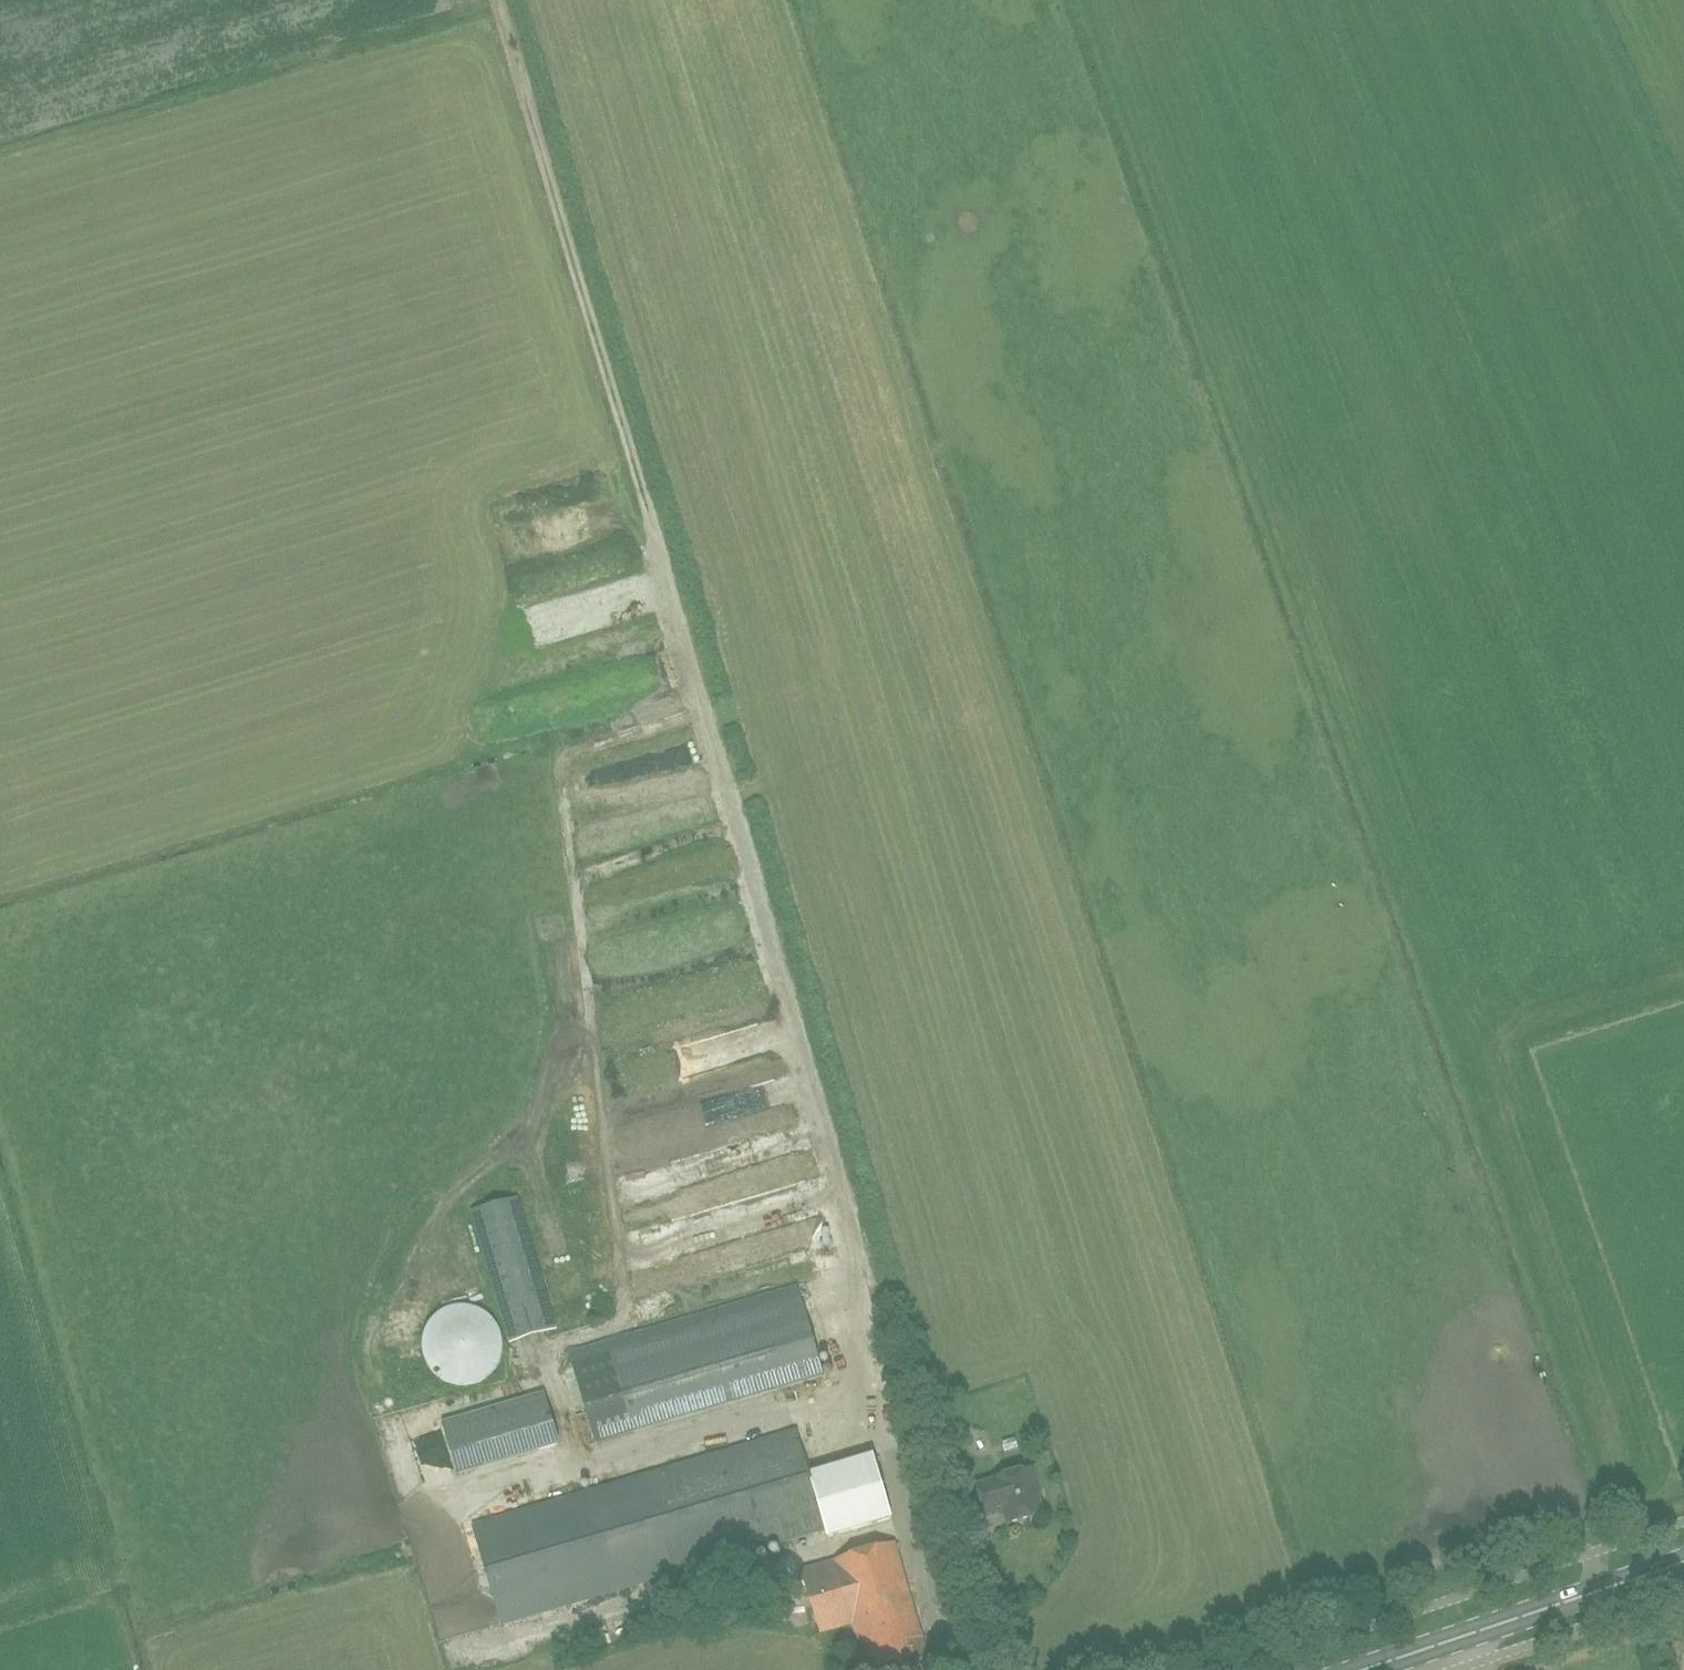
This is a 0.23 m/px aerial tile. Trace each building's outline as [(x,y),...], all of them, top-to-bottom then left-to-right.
[(625,1179),(633,1207),(677,1195),(669,1167),(625,1179)] [(518,1198),(471,1212),(509,1341),(555,1328),(518,1198)] [(807,1303),(619,1359),(616,1350),(571,1364),(596,1447),(641,1433),(642,1436),(830,1379),(807,1303)] [(546,1392),(439,1421),(454,1474),(561,1444),(546,1392)] [(803,1434),(650,1479),(477,1529),(506,1628),(832,1533),(803,1434)] [(1002,1485),(984,1491),(993,1519),(1011,1513),(1015,1526),(1047,1516),(1041,1496),(1045,1495),(1038,1472),(1002,1484),(1002,1485)] [(929,1659),(896,1543),(803,1570),(821,1633),(853,1624),(858,1641),(862,1640),(868,1659),(876,1657),(879,1669),(919,1669),(917,1662),(929,1659)]
